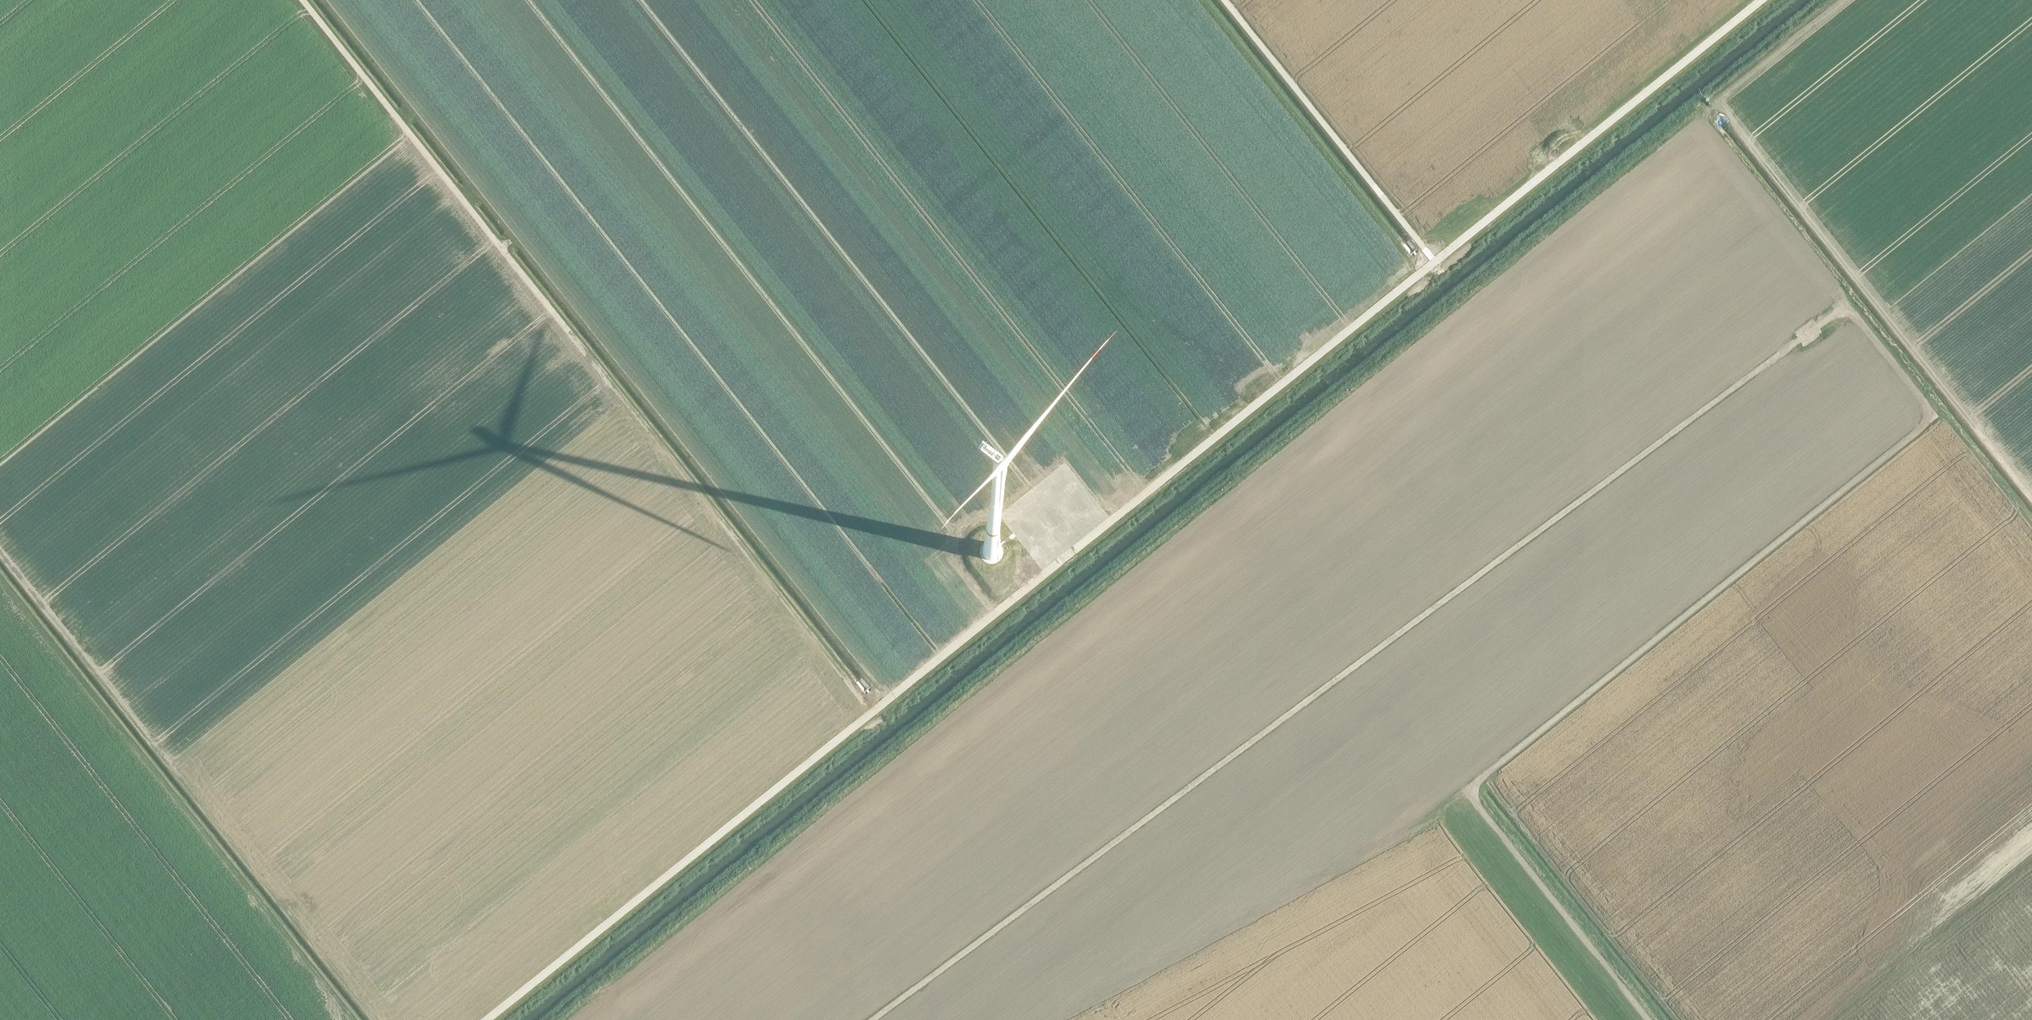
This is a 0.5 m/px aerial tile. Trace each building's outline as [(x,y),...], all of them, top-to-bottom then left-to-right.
[(1001,555),(1001,554),(1001,552),(1001,551),(1000,550),(1000,549),(999,548),(998,547),(998,546),(997,545),(995,545),(994,544),(993,544),(992,544),(991,544),(989,544),(988,544),(987,545),(986,545),(985,546),(984,547),(983,548),(982,549),(982,550),(982,551),(981,552),(981,554),(981,555),(982,556),(982,557),(982,558),(983,560),(984,561),(985,561),(986,562),(987,563),(988,563),(989,563),(991,564),(992,564),(993,563),(994,563),(995,563),(997,562),(998,561),(999,560),(1000,558),(1000,557),(1001,556),(1001,555)]
